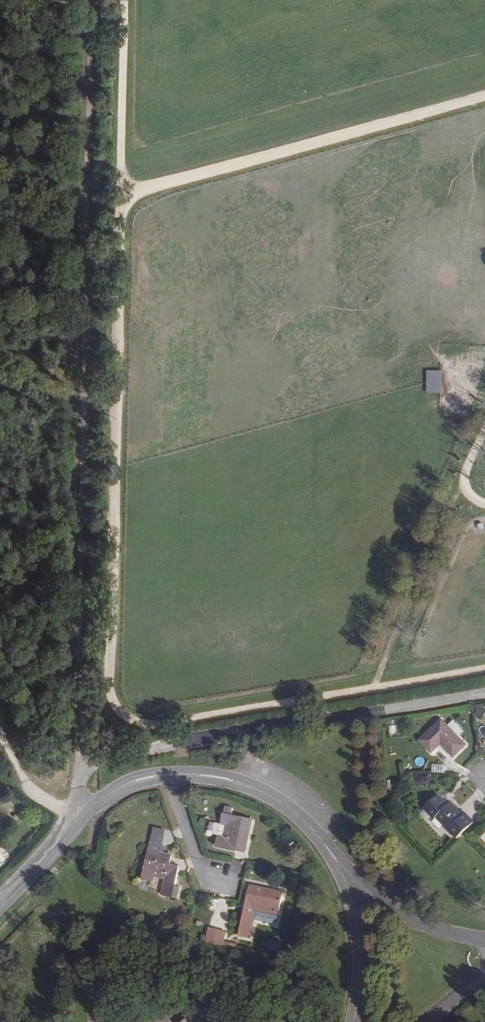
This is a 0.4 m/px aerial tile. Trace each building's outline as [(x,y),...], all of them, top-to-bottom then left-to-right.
[(428,370),(428,393),(443,393),(443,370),(428,370)] [(447,725),(441,720),(420,741),(431,753),(441,744),(453,758),(466,745),(459,738),(447,725)] [(452,720),(447,725),(459,738),(465,732),(452,720)] [(424,807),(434,818),(436,816),(448,829),(451,827),(460,837),(474,824),(465,814),(462,817),(449,804),(447,806),(437,796),(424,807)] [(234,808),(225,806),(221,824),(226,825),(224,837),(219,835),(216,846),(244,853),(252,820),(232,815),(234,808)] [(224,837),(226,825),(221,824),(218,823),(215,834),(219,835),(224,837)] [(161,853),(162,845),(150,843),(142,879),(155,881),(156,876),(165,878),(161,895),(179,898),(181,887),(176,886),(180,867),(170,865),(172,856),(161,853)] [(279,914),(283,893),(250,885),(239,935),(249,938),(255,909),(279,914)] [(418,891),(409,886),(405,893),(414,898),(418,891)] [(222,948),(225,934),(208,930),(205,944),(222,948)] [(269,942),(268,950),(280,952),(281,944),(269,942)] [(164,1013),(153,1021),(171,1021),(164,1013)]
